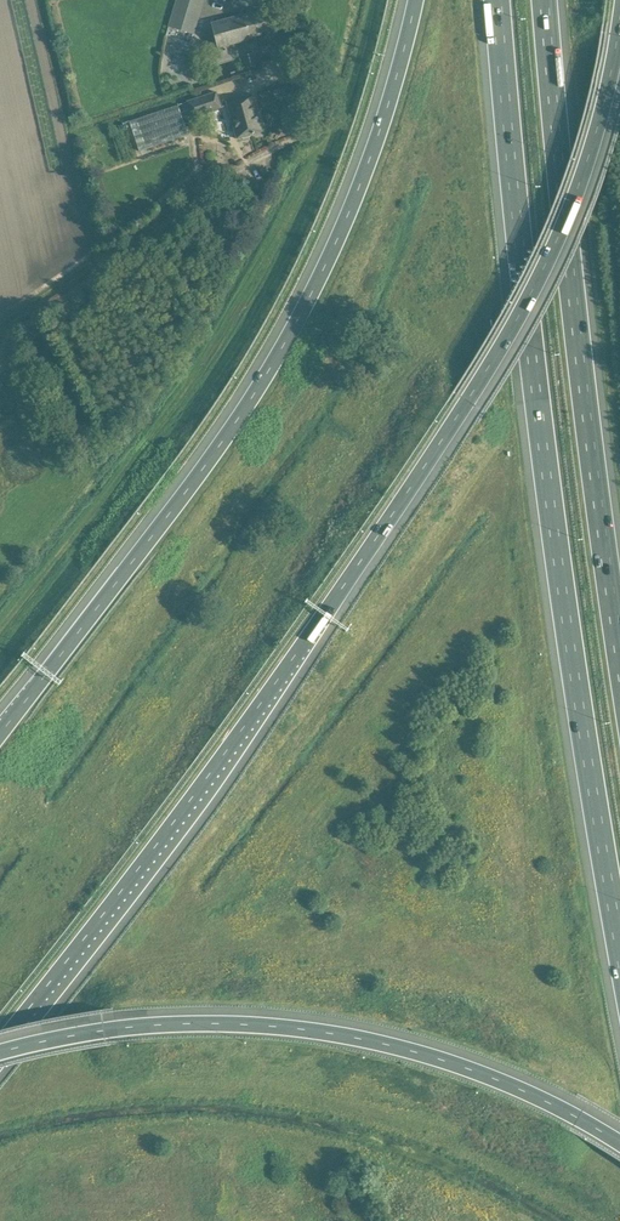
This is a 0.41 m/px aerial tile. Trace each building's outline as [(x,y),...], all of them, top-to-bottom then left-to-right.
[(169,26),(194,34),(204,0),(176,0),(169,26)] [(268,8),(212,24),(219,48),(274,33),(268,8)] [(244,55),(248,67),(256,65),(252,53),(244,55)] [(188,103),(193,118),(222,108),(217,93),(188,103)] [(252,96),(227,103),(237,138),(240,137),(244,139),(250,137),(251,134),(262,131),(252,96)] [(130,122),(140,152),(189,135),(178,105),(130,122)]
